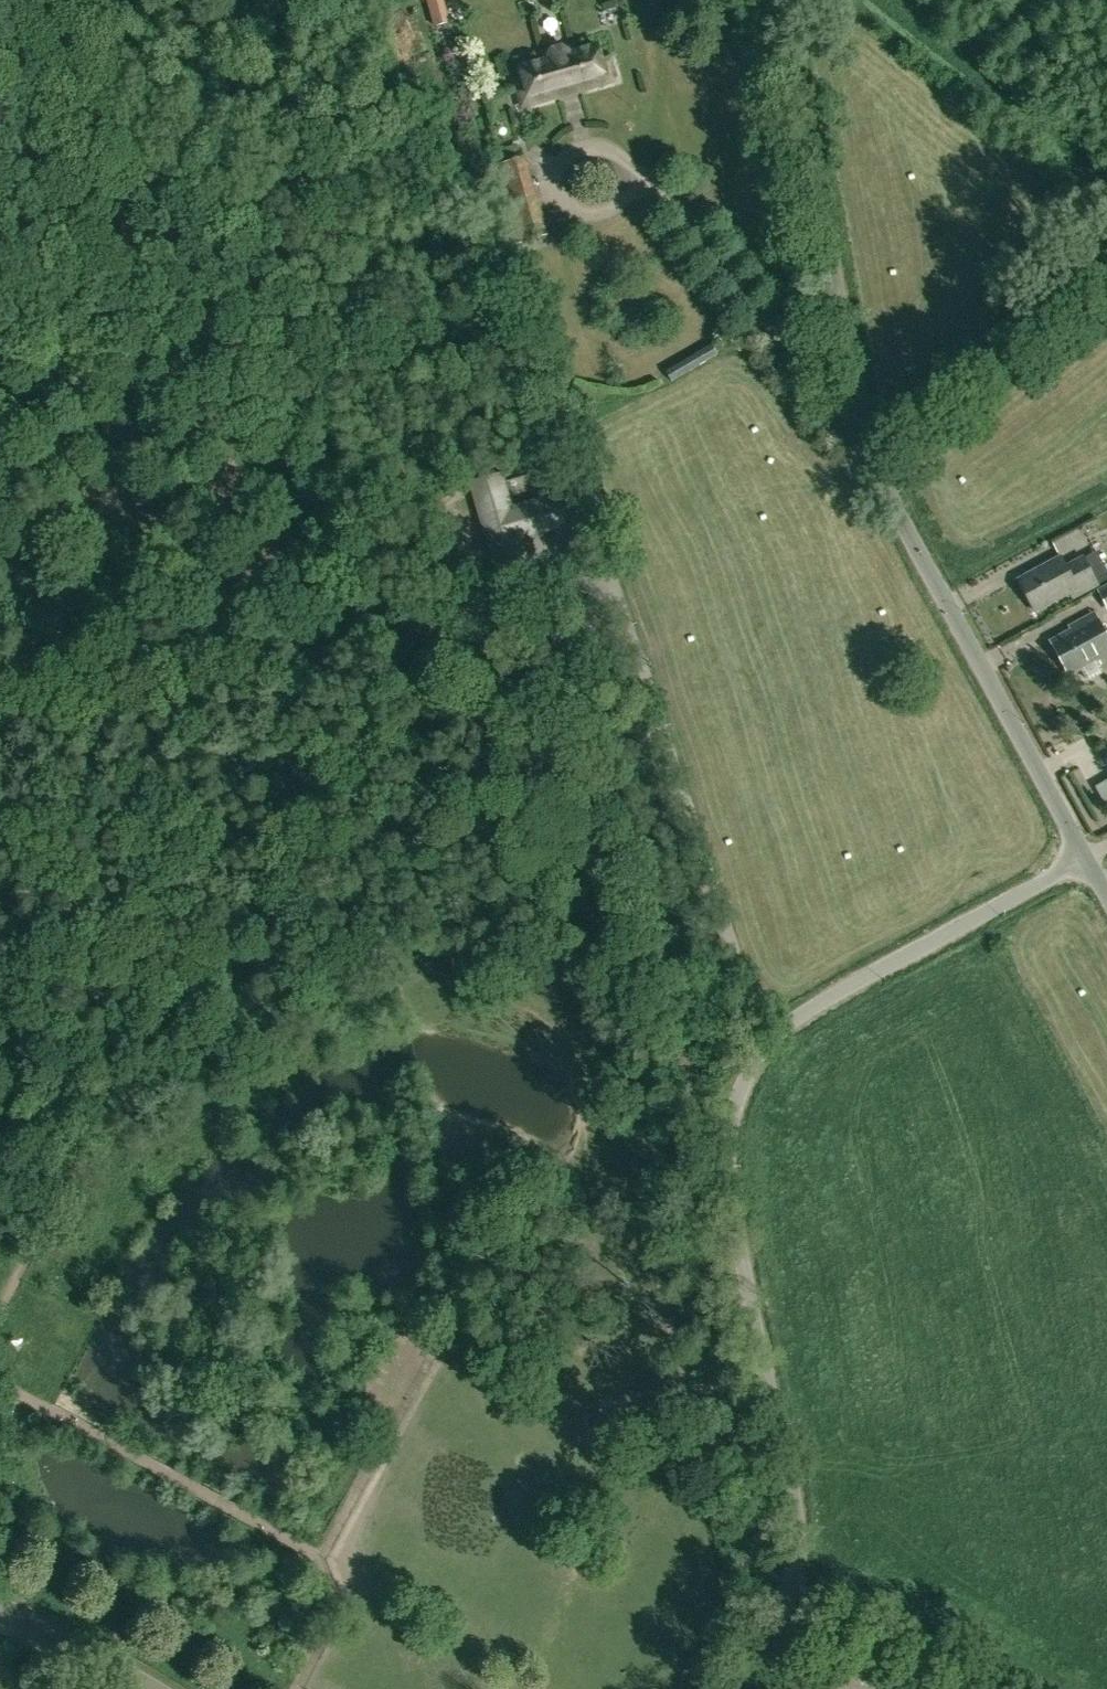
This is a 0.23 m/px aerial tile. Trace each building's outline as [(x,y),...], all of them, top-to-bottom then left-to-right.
[(521,69),(528,96),(557,88),(565,92),(573,90),(577,82),(590,78),(592,86),(616,79),(609,56),(602,58),(598,47),(570,55),(569,51),(561,46),(552,49),(547,57),(549,61),(521,69)] [(451,58),(457,80),(478,74),(472,53),(451,58)] [(501,178),(527,170),(523,157),(497,165),(501,178)] [(503,599),(537,589),(523,539),(572,525),(563,491),(513,505),(503,472),(469,482),(503,599)] [(1097,584),(1106,578),(1106,575),(1094,552),(1066,567),(1061,557),(1018,580),(1035,611),(1069,592),(1072,597),(1097,584)] [(1096,588),(1106,609),(1106,582),(1096,588)] [(1106,652),(1106,636),(1095,613),(1080,621),(1083,625),(1052,642),(1069,673),(1080,667),(1086,678),(1090,679),(1101,673),(1102,669),(1096,658),(1106,652)]
